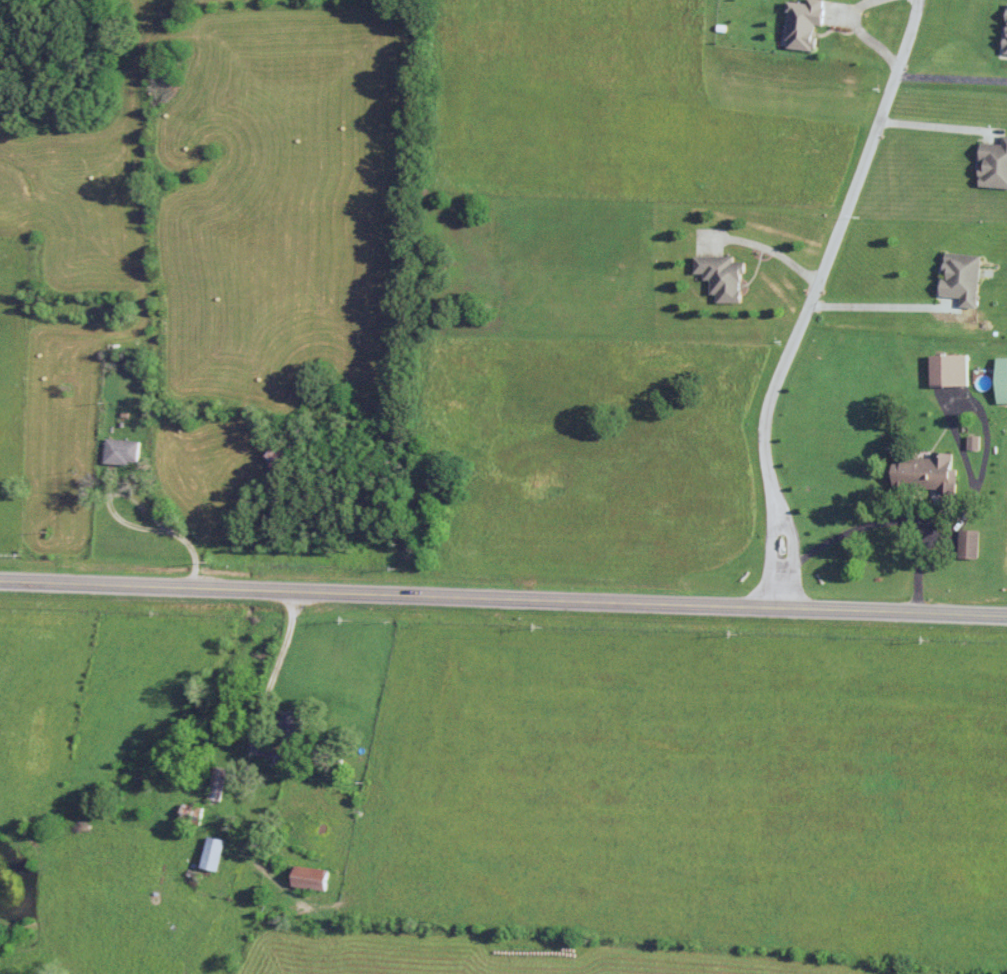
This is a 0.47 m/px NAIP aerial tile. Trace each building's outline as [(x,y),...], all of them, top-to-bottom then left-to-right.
[(816,50),(818,24),(824,24),(826,0),(808,0),(808,2),(790,1),(787,48),(816,50)] [(1006,188),(1006,135),(1005,135),(1005,144),(984,143),(981,187),(1006,188)] [(962,308),(978,309),(982,255),(947,252),(943,296),(962,298),(962,308)] [(736,256),(697,256),(697,276),(714,276),(714,295),(720,295),(720,303),(745,303),(745,262),(736,262),(736,256)] [(968,356),(932,356),(932,387),(968,387),(968,356)] [(1006,403),(1006,358),(997,358),(998,404),(1006,403)] [(106,464),(141,465),(142,441),(107,439),(106,464)] [(277,458),(290,457),(289,449),(276,450),(277,458)] [(897,490),(955,491),(956,453),(932,453),(932,457),(897,456),(897,490)] [(981,530),(962,530),(962,559),(981,559),(981,530)] [(303,742),(303,712),(282,712),(282,742),(303,742)] [(220,801),(226,769),(214,767),(208,800),(220,801)] [(201,868),(218,873),(226,841),(210,836),(201,868)] [(327,890),(329,868),(295,865),(293,887),(327,890)]
